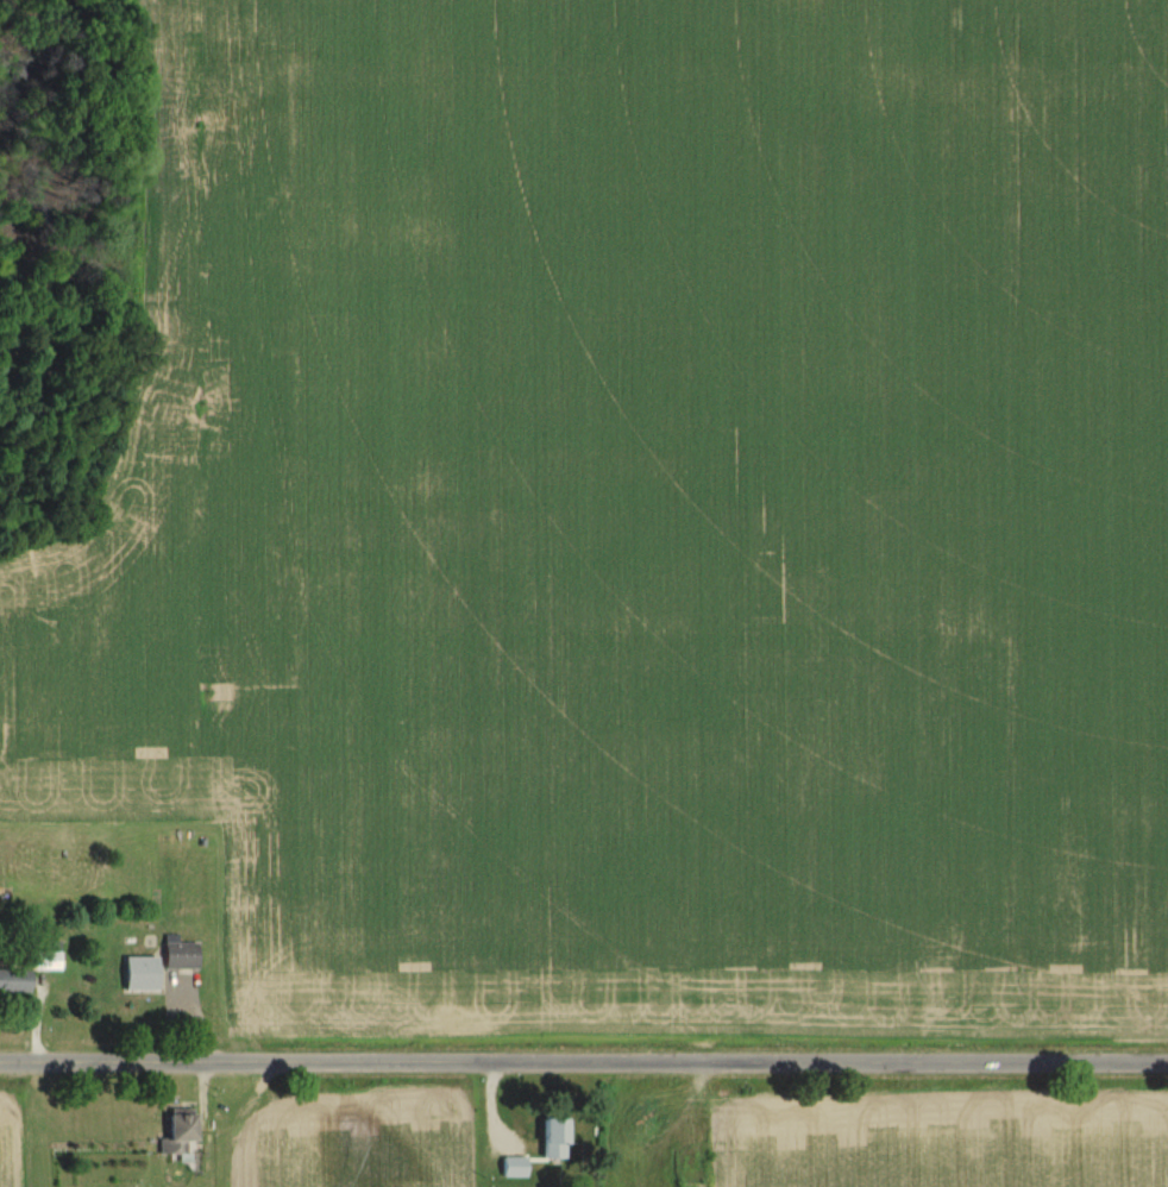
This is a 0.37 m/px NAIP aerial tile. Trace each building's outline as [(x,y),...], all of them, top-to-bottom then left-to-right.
[(59,970),(59,942),(32,942),(32,970),(59,970)] [(163,943),(163,969),(198,969),(198,943),(163,943)] [(29,992),(29,969),(0,969),(0,992),(29,992)] [(194,1142),(194,1114),(168,1114),(168,1139),(158,1139),(158,1154),(184,1154),(184,1142),(194,1142)] [(542,1159),(565,1159),(565,1118),(542,1118),(542,1159)]
